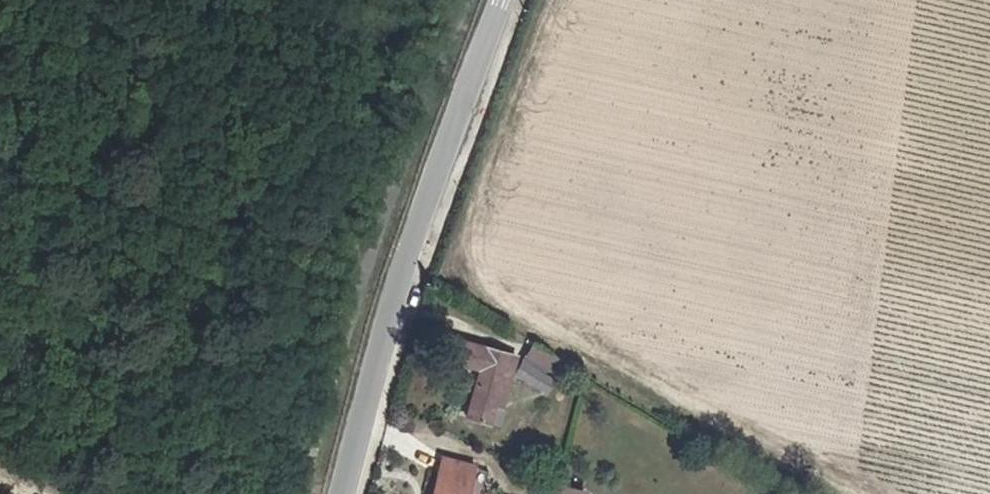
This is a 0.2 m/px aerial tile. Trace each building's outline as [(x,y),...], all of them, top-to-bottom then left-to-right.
[(543,347),(527,337),(507,366),(537,386),(558,356),(543,347)] [(497,398),(503,366),(506,349),(452,338),(447,357),(472,363),(463,413),(486,417),(488,402),(497,398)] [(488,402),(486,417),(495,419),(499,404),(497,398),(488,402)] [(431,493),(468,493),(475,465),(439,456),(431,493)] [(547,484),(540,481),(536,491),(542,493),(547,484)]
